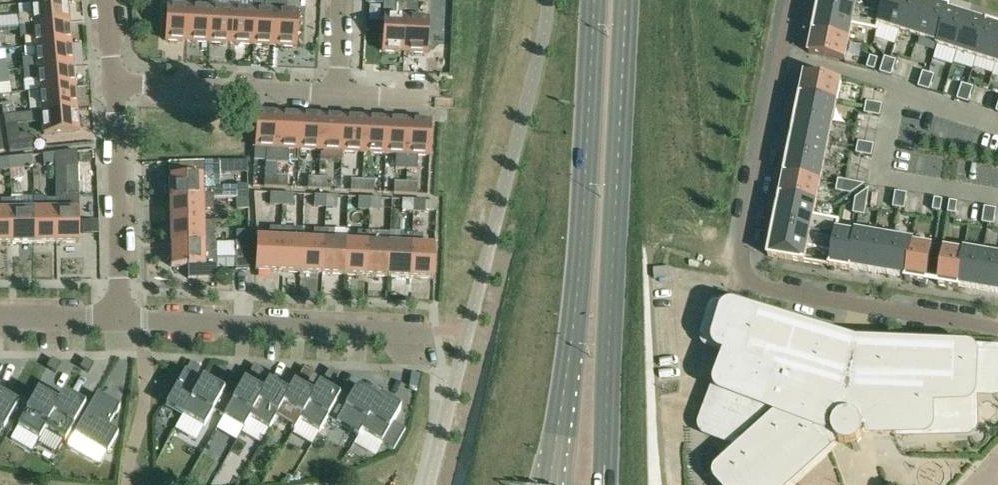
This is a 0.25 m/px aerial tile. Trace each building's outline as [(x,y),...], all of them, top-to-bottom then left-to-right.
[(187,41),(189,0),(179,0),(178,6),(166,6),(164,40),(187,41)] [(209,42),(211,8),(201,7),(201,0),(189,0),(187,41),(209,42)] [(274,45),(276,0),(255,0),(254,10),(252,44),(274,45)] [(287,12),(288,0),(276,0),(274,45),(297,46),(299,12),(287,12)] [(407,3),(407,0),(396,0),(395,18),(383,17),(381,51),(405,52),(407,3)] [(820,1),(883,14),(887,0),(820,0),(820,1)] [(883,14),(879,25),(900,31),(909,0),(887,0),(883,14)] [(923,0),(909,0),(900,31),(919,37),(930,2),(923,0)] [(18,16),(20,27),(69,23),(67,1),(32,4),(33,14),(18,16)] [(883,14),(820,1),(813,33),(850,40),(852,26),(877,31),(879,25),(883,14)] [(950,8),(930,2),(919,37),(939,44),(950,8)] [(419,3),(407,3),(405,52),(428,53),(429,19),(418,19),(419,3)] [(209,42),(231,43),(232,9),(211,8),(209,42)] [(231,43),(252,44),(254,10),(232,9),(231,43)] [(968,17),(949,11),(939,44),(938,46),(957,52),(968,17)] [(988,23),(968,17),(957,52),(977,58),(988,23)] [(35,37),(36,46),(36,47),(71,44),(69,23),(20,27),(21,38),(35,37)] [(988,23),(977,58),(996,64),(997,59),(997,26),(988,23)] [(850,40),(813,33),(809,53),(845,61),(850,40)] [(24,48),(25,58),(22,59),(23,70),(73,66),(71,44),(36,47),(36,46),(24,48)] [(878,59),(871,57),(867,68),(875,71),(878,59)] [(897,61),(885,57),(883,65),(894,69),(897,61)] [(894,69),(883,65),(880,73),(892,76),(894,69)] [(39,80),(40,90),(75,87),(73,66),(23,70),(24,81),(39,80)] [(8,71),(0,72),(0,84),(10,83),(8,71)] [(935,76),(923,72),(921,80),(932,83),(935,76)] [(841,81),(805,74),(801,95),(837,102),(841,81)] [(932,83),(921,80),(919,87),(930,91),(932,83)] [(974,88),(962,84),(960,92),(971,95),(974,88)] [(40,90),(42,112),(77,109),(75,87),(40,90)] [(971,95),(960,92),(958,99),(969,103),(971,95)] [(837,102),(801,95),(797,115),(833,122),(837,102)] [(875,104),(867,102),(865,114),(872,115),(875,104)] [(1,105),(3,115),(3,116),(15,114),(13,103),(1,105)] [(883,105),(875,104),(872,115),(880,117),(883,105)] [(35,122),(43,122),(44,135),(79,131),(77,109),(42,112),(34,112),(35,122)] [(265,162),(277,163),(279,114),(256,113),(255,147),(266,148),(265,162)] [(17,125),(15,114),(3,116),(10,153),(31,149),(29,133),(15,136),(13,126),(17,125)] [(288,161),(298,161),(301,115),(279,114),(277,163),(288,163),(288,161)] [(298,161),(320,162),(322,116),(301,115),(298,161)] [(833,122),(797,115),(793,135),(829,142),(833,122)] [(344,118),(322,116),(320,162),(319,171),(326,171),(326,161),(330,161),(330,159),(342,160),(342,151),(344,118)] [(342,151),(364,153),(365,119),(344,118),(342,151)] [(364,153),(385,154),(387,120),(365,119),(364,153)] [(395,169),(406,169),(409,121),(387,120),(385,154),(396,154),(395,169)] [(418,155),(430,156),(431,122),(409,121),(406,169),(417,170),(418,155)] [(829,142),(793,135),(789,155),(825,162),(829,142)] [(867,144),(859,142),(857,154),(864,155),(867,144)] [(874,145),(867,144),(864,155),(872,157),(874,145)] [(78,166),(77,151),(55,153),(56,165),(55,165),(55,168),(78,166)] [(54,153),(43,154),(44,166),(55,165),(56,165),(55,153),(54,153)] [(33,155),(11,158),(11,170),(12,179),(23,178),(22,168),(34,167),(33,155)] [(825,162),(789,155),(785,175),(821,182),(825,162)] [(0,159),(0,171),(11,170),(11,158),(0,159)] [(195,162),(195,176),(169,177),(170,200),(213,199),(213,188),(212,188),(212,180),(220,180),(219,161),(195,162)] [(56,243),(80,243),(79,209),(66,209),(66,199),(67,199),(67,168),(56,168),(56,200),(56,243)] [(264,187),(275,187),(276,176),(264,175),(264,187)] [(821,182),(785,175),(781,195),(817,202),(821,182)] [(275,187),(287,188),(287,176),(276,176),(275,187)] [(308,177),(307,189),(319,190),(319,178),(308,177)] [(331,178),(319,178),(319,190),(330,190),(331,178)] [(351,179),(351,191),(362,192),(362,180),(351,179)] [(374,180),(362,180),(362,192),(374,192),(374,180)] [(847,181),(839,180),(836,191),(844,193),(847,181)] [(865,185),(847,181),(844,193),(851,194),(865,185)] [(394,182),(394,194),(405,194),(405,182),(394,182)] [(417,183),(405,182),(405,194),(417,194),(417,183)] [(248,198),(248,186),(235,187),(236,199),(248,198)] [(856,199),(855,206),(867,208),(870,189),(856,199)] [(908,194),(896,192),(895,200),(906,202),(908,194)] [(282,193),(270,193),(270,205),(281,205),(282,193)] [(294,194),(282,193),(281,205),(293,206),(294,194)] [(326,196),(314,195),(314,207),(325,208),(326,196)] [(817,202),(781,195),(775,225),(811,232),(836,238),(837,230),(839,221),(814,216),(817,202)] [(338,196),(326,196),(325,208),(337,208),(338,196)] [(370,198),(358,197),(357,209),(369,210),(370,198)] [(248,209),(248,198),(236,199),(236,210),(248,209)] [(381,198),(370,198),(369,210),(381,210),(381,198)] [(943,200),(935,198),(933,210),(941,212),(943,200)] [(170,200),(170,222),(204,221),(214,221),(213,199),(170,200)] [(0,200),(0,244),(12,244),(12,200),(0,200)] [(12,244),(34,243),(34,200),(22,200),(12,200),(12,244)] [(34,243),(56,243),(56,200),(45,200),(34,200),(34,243)] [(413,200),(402,200),(401,212),(412,212),(413,200)] [(426,201),(413,200),(412,212),(425,213),(426,201)] [(906,202),(895,200),(893,208),(905,210),(906,202)] [(958,203),(950,201),(948,213),(956,214),(958,203)] [(867,208),(855,206),(853,214),(865,216),(867,208)] [(997,209),(985,207),(984,215),(996,217),(997,209)] [(996,217),(984,215),(983,223),(994,225),(996,217)] [(99,220),(81,220),(82,234),(99,234),(99,220)] [(204,232),(204,221),(170,222),(170,244),(214,243),(214,232),(204,232)] [(836,238),(775,225),(768,256),(805,262),(807,250),(833,255),(836,238)] [(255,271),(278,272),(280,228),(270,227),(269,238),(256,237),(255,271)] [(278,272),(300,273),(302,239),(291,239),(291,228),(280,228),(278,272)] [(249,243),(249,230),(237,230),(237,243),(249,243)] [(300,273),(322,274),(324,230),(313,230),(313,240),(302,239),(300,273)] [(322,274),(344,275),(346,231),(324,230),(322,274)] [(856,234),(837,230),(836,238),(833,255),(831,267),(850,270),(850,268),(856,234)] [(344,275),(366,276),(368,232),(346,231),(344,275)] [(857,231),(856,234),(850,268),(869,271),(875,234),(857,231)] [(366,276),(388,277),(390,233),(368,232),(366,276)] [(388,277),(410,278),(412,234),(390,233),(388,277)] [(433,279),(435,246),(422,245),(423,235),(412,234),(410,278),(433,279)] [(894,238),(875,234),(869,271),(888,274),(894,238)] [(913,241),(894,238),(888,274),(907,277),(913,243),(913,241)] [(216,253),(215,253),(214,243),(170,244),(171,267),(187,267),(187,279),(217,278),(216,253)] [(249,271),(249,243),(237,243),(237,271),(249,271)] [(913,243),(907,277),(907,280),(927,283),(933,247),(913,243)] [(964,252),(944,249),(938,285),(958,288),(959,286),(964,252)] [(965,250),(964,252),(959,286),(977,289),(984,253),(965,250)] [(984,253),(977,289),(996,292),(997,283),(997,255),(984,253)] [(670,277),(670,267),(654,268),(654,278),(670,277)] [(709,341),(737,349),(723,387),(772,405),(726,447),(736,457),(720,472),(733,484),(784,484),(835,438),(838,441),(843,445),(847,446),(852,445),(857,444),(860,441),(862,439),(864,435),(865,431),(969,429),(968,389),(997,390),(997,373),(997,354),(856,348),(720,307),(709,341)] [(56,373),(61,364),(52,358),(47,367),(56,373)] [(80,368),(89,373),(94,364),(85,359),(80,368)] [(200,366),(191,361),(186,370),(195,375),(200,366)] [(263,370),(254,364),(249,373),(258,379),(263,370)] [(313,372),(304,367),(299,376),(308,381),(313,372)] [(338,373),(329,368),(324,377),(333,382),(338,373)] [(166,405),(183,415),(202,382),(194,377),(185,372),(166,405)] [(411,372),(408,386),(418,388),(421,374),(411,372)] [(204,427),(213,410),(224,417),(235,398),(224,392),(203,380),(202,382),(183,415),(204,427)] [(249,418),(263,393),(263,392),(244,382),(235,398),(224,417),(244,428),(250,418),(249,418)] [(288,394),(268,383),(263,392),(263,393),(249,418),(250,418),(269,429),(275,420),(274,419),(288,394)] [(313,396),(313,395),(293,384),(288,394),(274,419),(275,420),(294,431),(300,421),(299,421),(313,396)] [(327,418),(339,397),(318,385),(313,395),(313,396),(299,421),(300,421),(319,432),(327,418)] [(378,401),(377,401),(356,389),(348,402),(339,397),(327,418),(358,436),(361,431),(378,401)] [(4,428),(19,402),(0,391),(0,426),(4,428)] [(38,392),(18,427),(40,439),(45,429),(59,404),(58,404),(38,392)] [(59,404),(45,429),(65,441),(85,406),(64,394),(58,404),(59,404)] [(98,395),(75,434),(108,452),(118,434),(108,428),(120,408),(98,395)] [(379,397),(377,401),(378,401),(361,431),(381,443),(400,409),(379,397)] [(194,484),(200,475),(193,471),(187,481),(194,484)]
